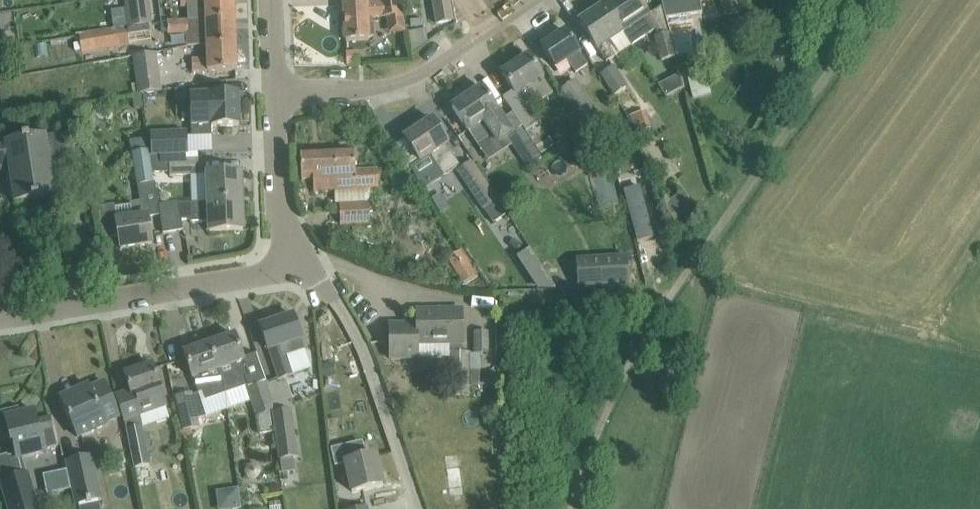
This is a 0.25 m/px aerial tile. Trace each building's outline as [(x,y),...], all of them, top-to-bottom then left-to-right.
[(135,27),(152,24),(149,0),(125,0),(129,28),(135,27)] [(181,8),(205,6),(206,20),(214,20),(235,19),(234,0),(181,0),(181,8)] [(354,41),(369,40),(368,18),(403,17),(400,0),(366,0),(366,4),(344,5),(346,41),(354,41)] [(437,24),(454,21),(453,11),(451,0),(433,0),(437,24)] [(606,5),(608,8),(623,32),(632,46),(644,38),(653,32),(657,29),(648,16),(641,6),(637,0),(614,0),(606,5)] [(662,7),(668,28),(689,25),(685,0),(660,0),(662,7)] [(741,12),(737,0),(720,0),(726,17),(741,12)] [(606,5),(580,23),(582,27),(591,40),(607,63),(620,55),(610,41),(623,32),(608,8),(606,5)] [(168,21),(169,35),(187,34),(188,46),(207,46),(236,44),(235,19),(214,20),(206,20),(168,21)] [(87,49),(96,47),(98,54),(138,46),(135,27),(129,28),(84,36),(87,49)] [(588,66),(566,32),(542,48),(556,69),(567,61),(576,74),(588,66)] [(661,61),(677,57),(671,33),(655,37),(661,61)] [(774,62),(793,61),(792,39),(773,39),(774,62)] [(207,46),(207,59),(193,60),(193,72),(237,71),(236,44),(207,46)] [(347,66),(360,66),(359,52),(346,52),(347,66)] [(138,95),(163,91),(157,53),(133,56),(138,95)] [(502,75),(503,77),(513,91),(503,98),(514,114),(526,132),(538,124),(525,105),(537,97),(541,103),(553,95),(529,57),(502,75)] [(614,96),(628,87),(614,66),(600,75),(614,96)] [(587,131),(602,120),(576,80),(559,90),(587,131)] [(482,88),(452,108),(456,112),(463,124),(468,131),(469,132),(474,140),(477,145),(491,135),(498,146),(508,140),(514,136),(512,134),(507,125),(493,104),(482,88)] [(211,95),(191,95),(192,127),(192,137),(214,136),(214,127),(219,127),(239,126),(238,94),(234,94),(211,95)] [(448,144),(432,121),(405,139),(420,163),(434,154),(439,161),(435,163),(444,177),(459,166),(455,160),(457,159),(447,144),(448,144)] [(514,136),(508,140),(515,150),(531,140),(522,127),(512,134),(514,136)] [(50,163),(82,158),(78,131),(6,143),(6,140),(0,141),(0,171),(9,170),(15,204),(55,198),(50,163)] [(187,133),(151,134),(152,154),(152,156),(188,155),(187,133)] [(145,137),(130,140),(133,152),(132,152),(138,188),(141,203),(144,202),(146,217),(148,217),(148,219),(161,217),(159,206),(153,173),(150,156),(149,150),(148,150),(148,149),(145,137)] [(354,149),(300,152),(301,156),(302,180),(313,179),(314,191),(335,190),(335,205),(340,205),(360,204),(368,203),(367,188),(379,188),(378,170),(355,171),(354,149)] [(188,155),(152,156),(155,174),(170,173),(170,177),(199,176),(199,158),(188,158),(188,155)] [(473,161),(457,171),(483,211),(485,210),(493,223),(508,215),(473,161)] [(221,173),(207,174),(208,204),(234,203),(238,203),(242,202),(241,172),(236,173),(221,173)] [(115,205),(98,208),(104,239),(119,237),(121,249),(152,244),(151,238),(149,225),(148,219),(148,217),(146,217),(144,202),(141,203),(130,205),(130,206),(116,208),(115,205)] [(179,202),(159,206),(161,217),(163,234),(184,231),(182,220),(191,220),(191,204),(179,204),(179,202)] [(191,220),(191,222),(209,222),(209,232),(243,231),(242,202),(238,203),(234,203),(208,204),(191,204),(191,220)] [(360,204),(340,205),(341,225),(361,224),(369,224),(368,203),(360,204)] [(448,259),(464,283),(479,272),(463,249),(448,259)] [(522,255),(543,291),(555,292),(532,249),(522,255)] [(579,288),(630,285),(629,256),(576,259),(579,288)] [(417,326),(395,327),(395,355),(418,354),(418,358),(435,358),(435,344),(463,344),(462,314),(417,315),(417,326)] [(294,316),(260,327),(262,332),(266,346),(272,362),(279,381),(292,376),(311,369),(305,350),(294,316)] [(475,354),(490,354),(489,331),(475,331),(475,354)] [(235,336),(210,345),(224,385),(225,393),(248,385),(245,378),(249,376),(244,361),(235,336)] [(224,385),(210,345),(184,354),(193,378),(199,394),(204,392),(207,400),(225,393),(224,385)] [(470,382),(469,353),(448,352),(449,381),(457,381),(457,398),(470,398),(470,382)] [(130,391),(116,396),(123,415),(125,422),(166,408),(167,408),(161,388),(159,383),(153,365),(124,374),(126,378),(130,391)] [(61,399),(78,437),(107,425),(105,422),(120,416),(105,382),(90,389),(89,386),(61,399)] [(248,389),(252,400),(257,416),(257,415),(260,434),(273,432),(270,411),(277,408),(268,382),(248,389)] [(190,429),(199,428),(192,394),(176,397),(183,430),(181,431),(183,444),(193,442),(190,429)] [(16,454),(17,458),(46,451),(45,450),(58,447),(51,417),(36,421),(34,411),(19,415),(18,409),(0,413),(0,422),(3,434),(9,432),(11,443),(13,443),(16,454)] [(293,459),(299,458),(292,410),(272,413),(281,474),(295,472),(293,459)] [(143,428),(127,431),(135,469),(136,468),(151,465),(143,428)] [(333,450),(338,469),(347,466),(353,492),(364,490),(383,485),(376,456),(365,458),(362,443),(342,448),(333,450)] [(68,462),(77,504),(100,499),(91,457),(68,462)] [(465,468),(444,471),(448,504),(469,501),(465,468)] [(9,508),(38,508),(28,474),(1,482),(9,508)] [(237,488),(215,489),(216,508),(224,508),(238,508),(237,488)]
